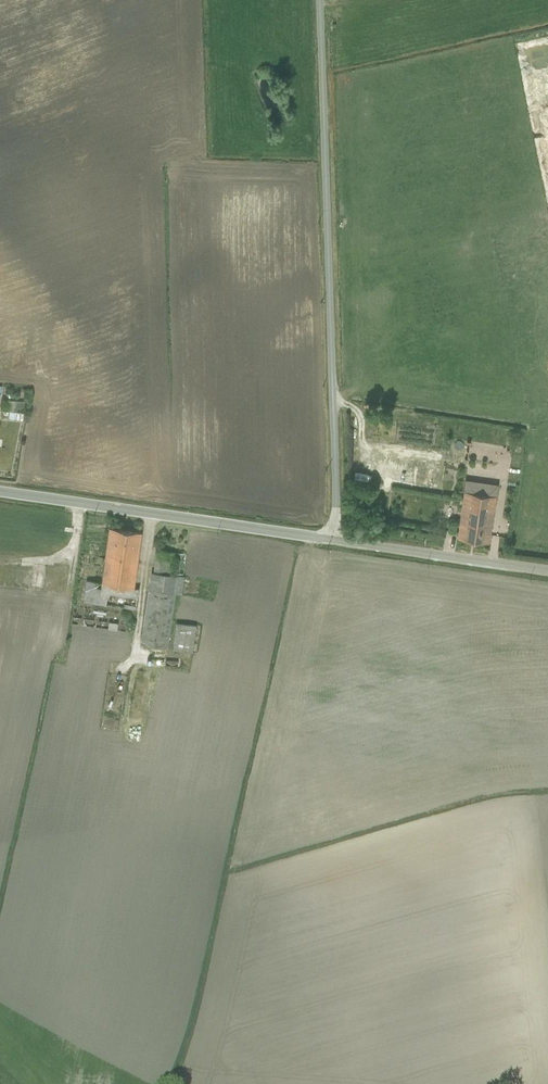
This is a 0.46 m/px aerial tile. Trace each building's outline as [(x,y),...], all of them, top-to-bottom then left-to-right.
[(494,441),(448,435),(445,451),(492,457),(494,441)] [(456,534),(488,537),(495,480),(464,476),(456,534)] [(100,579),(132,584),(140,529),(108,524),(100,579)] [(149,563),(148,568),(137,638),(165,642),(179,549),(154,545),(152,563),(149,563)] [(203,625),(176,621),(172,642),(199,646),(203,625)] [(123,725),(124,736),(135,735),(134,724),(123,725)]
